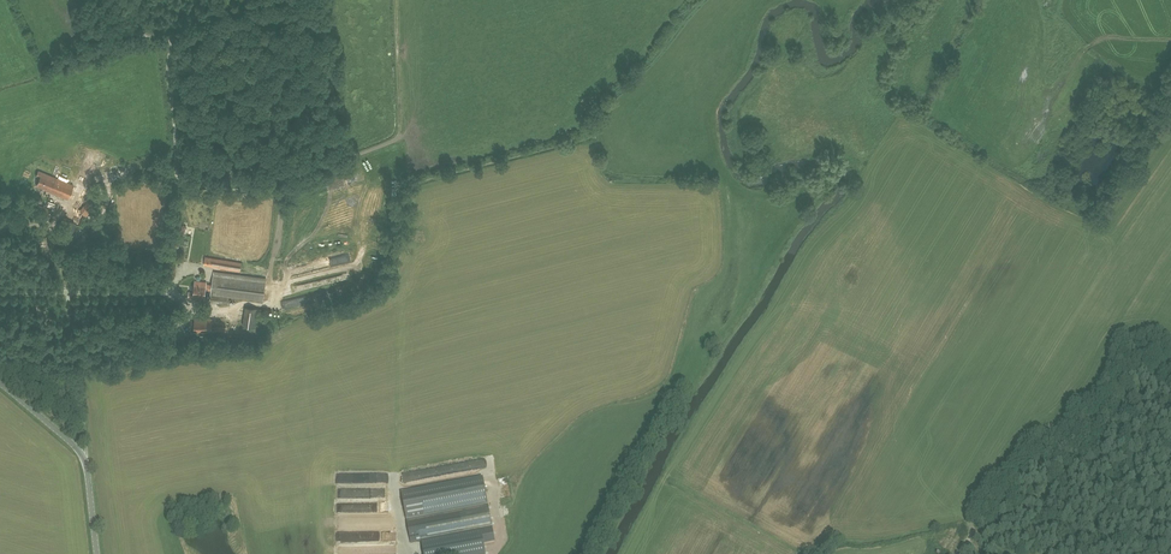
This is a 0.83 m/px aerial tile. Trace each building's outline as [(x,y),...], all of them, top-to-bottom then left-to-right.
[(85,169),(105,177),(108,169),(88,160),(85,169)] [(73,186),(38,172),(36,177),(39,178),(36,185),(44,188),(43,189),(67,199),(73,186)] [(78,214),(83,219),(93,207),(87,203),(78,214)] [(35,217),(48,221),(51,210),(39,206),(35,217)] [(171,246),(178,249),(180,241),(173,239),(171,246)] [(240,271),(241,269),(242,263),(206,257),(204,265),(240,271)] [(266,278),(214,271),(212,284),(207,284),(207,282),(195,281),(194,292),(189,292),(188,297),(204,299),(206,289),(211,290),(210,301),(229,304),(229,297),(263,302),(266,278)] [(195,333),(212,333),(212,319),(195,319),(195,333)] [(401,492),(403,500),(407,518),(411,543),(422,541),(424,553),(484,553),(485,553),(483,543),(481,530),(492,528),(487,503),(484,485),(482,477),(401,492)]
